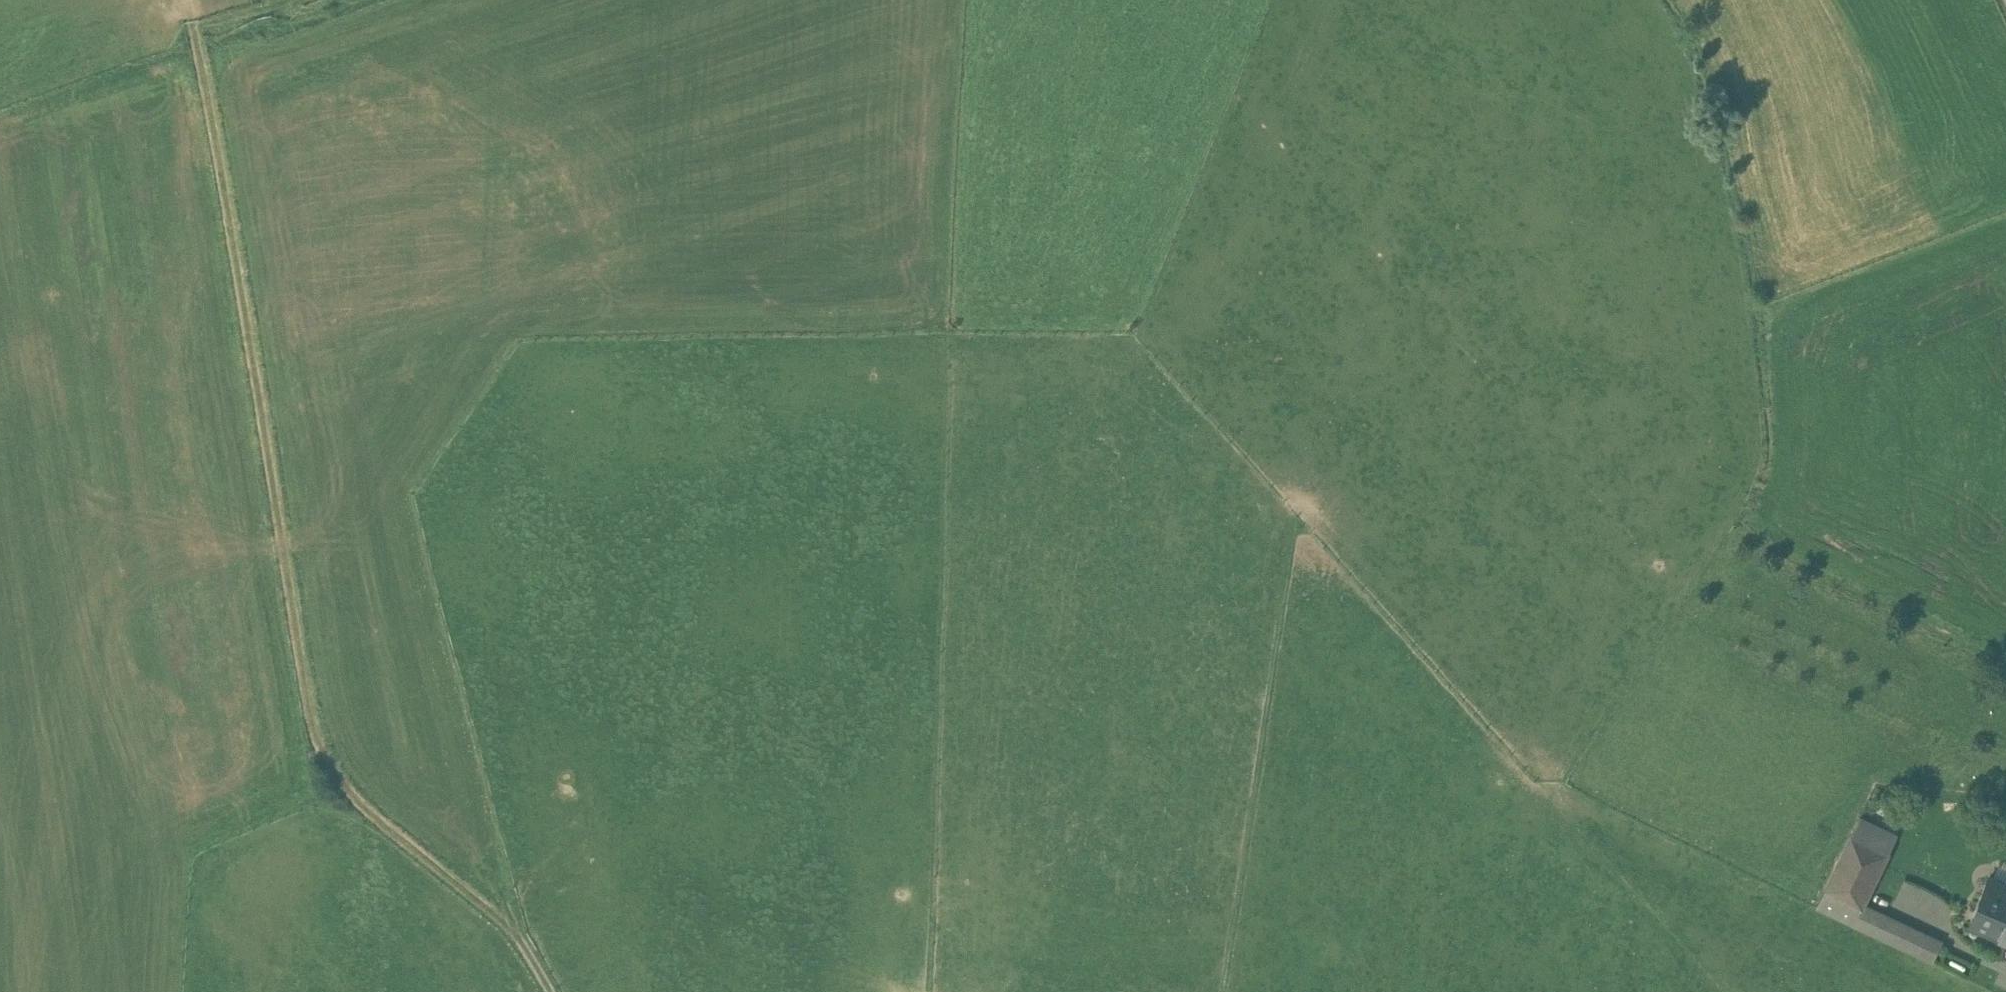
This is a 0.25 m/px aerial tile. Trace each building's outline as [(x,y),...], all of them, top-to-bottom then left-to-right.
[(1860,817),(1826,888),(1862,906),(1863,904),(1896,834),(1860,817)] [(1989,876),(1970,926),(2005,942),(2005,941),(2005,884),(1989,876)] [(1862,906),(1826,888),(1818,905),(1854,923),(1862,906)] [(1888,916),(1863,904),(1862,906),(1854,923),(1879,935),(1888,916)] [(1907,924),(1888,916),(1879,935),(1898,943),(1907,924)] [(1942,941),(1907,924),(1898,943),(1933,960),(1942,941)]
